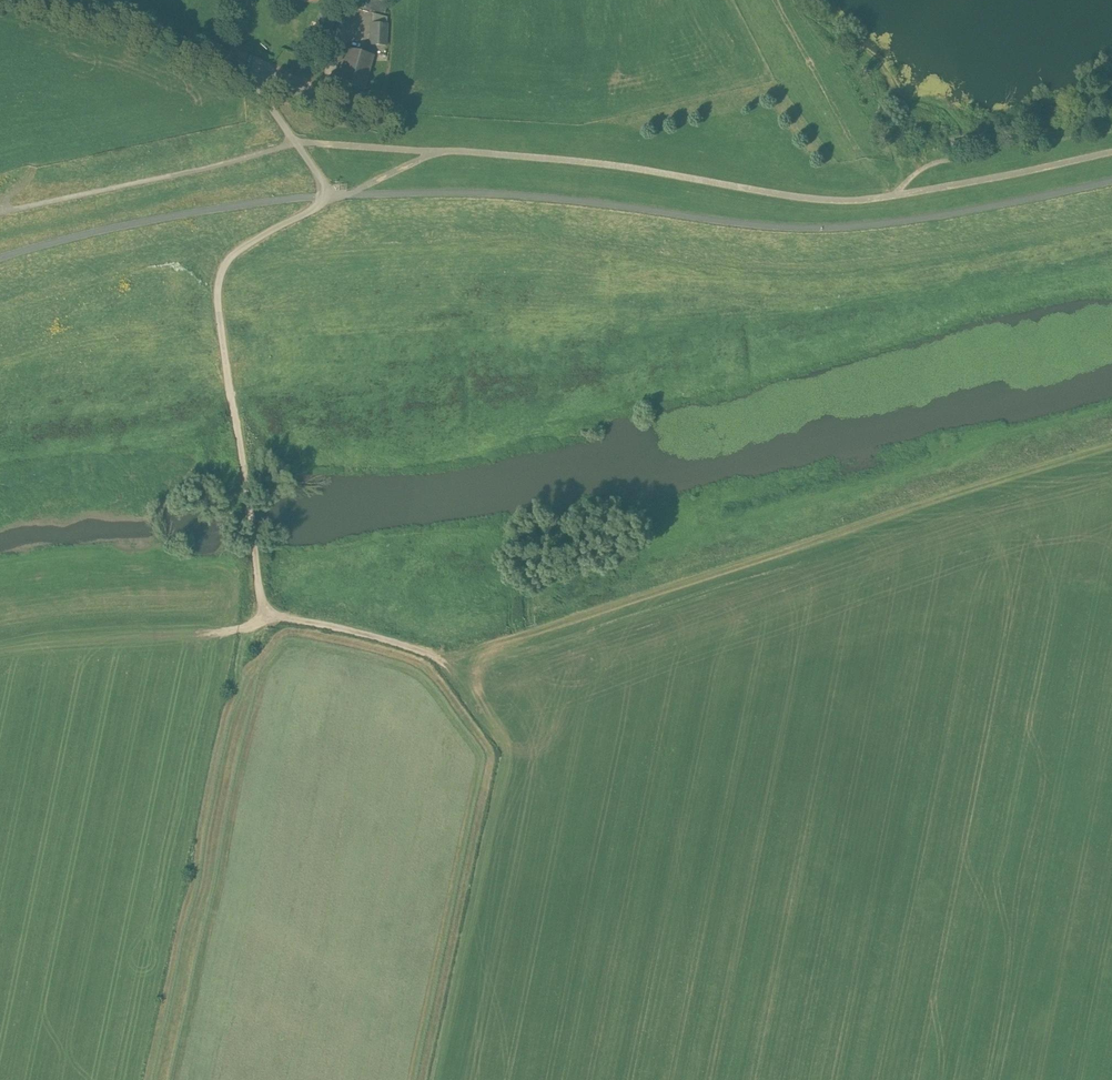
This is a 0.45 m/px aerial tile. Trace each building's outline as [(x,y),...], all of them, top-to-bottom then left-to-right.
[(375,0),(355,0),(353,5),(384,13),(387,3),(375,0)] [(387,24),(371,23),(370,44),(386,44),(387,24)] [(358,51),(347,48),(337,81),(364,88),(373,55),(363,52),(362,53),(358,52),(358,51)] [(985,137),(953,143),(954,151),(986,145),(985,137)]
